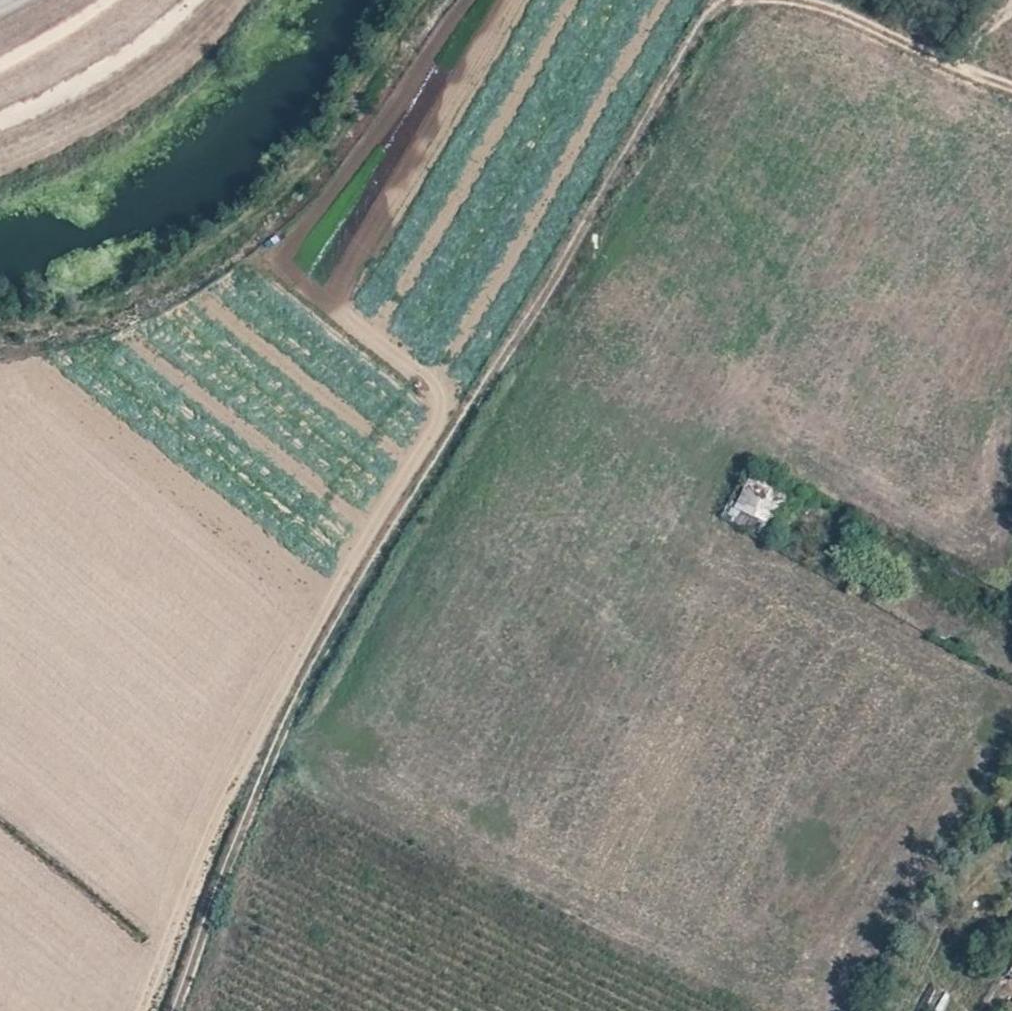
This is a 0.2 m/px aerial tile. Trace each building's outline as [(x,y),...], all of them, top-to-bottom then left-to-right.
[(731,522),(769,535),(784,489),(746,477),(731,522)]
